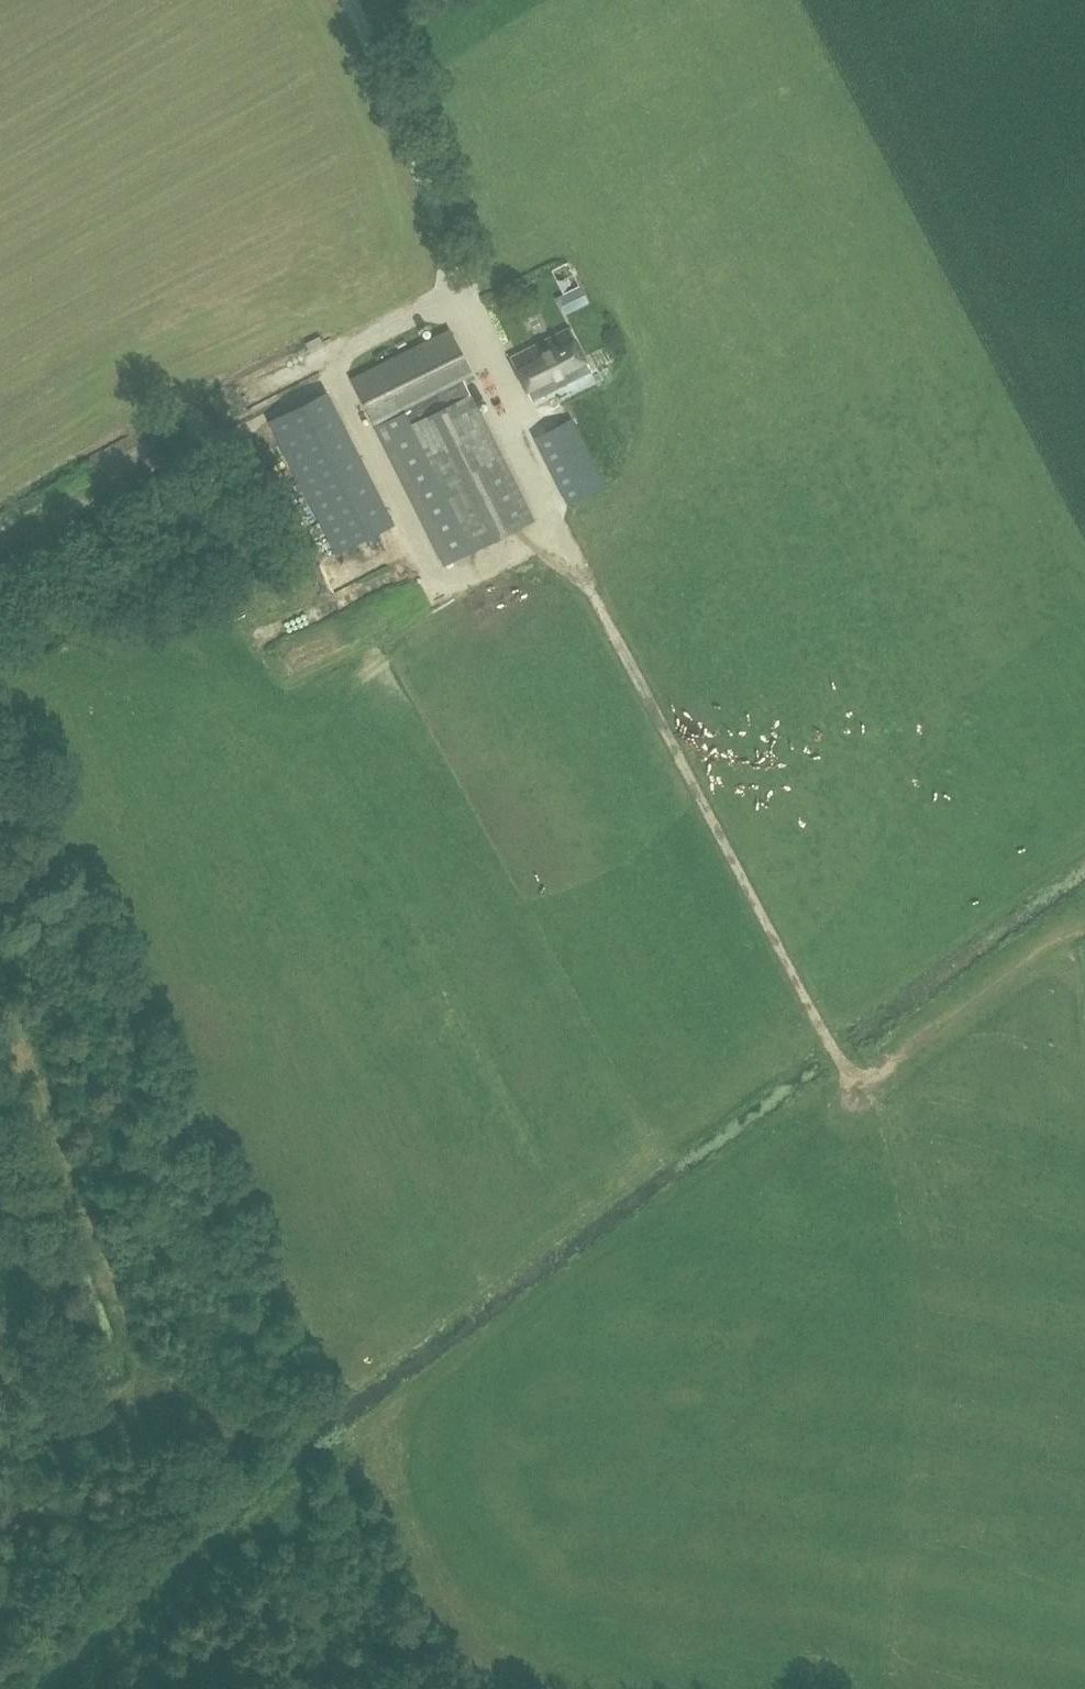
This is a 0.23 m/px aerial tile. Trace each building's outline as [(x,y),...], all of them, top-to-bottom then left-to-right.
[(567,264),(550,272),(563,297),(558,299),(567,315),(588,305),(567,264)] [(591,370),(569,327),(511,357),(533,400),(591,370)] [(445,564),(533,520),(464,382),(474,377),(450,329),(352,379),(445,564)] [(348,437),(327,393),(291,411),(313,454),(348,437)] [(313,454),(291,411),(271,421),(337,552),(392,525),(348,437),(313,454)] [(604,488),(570,422),(536,439),(570,505),(604,488)]
